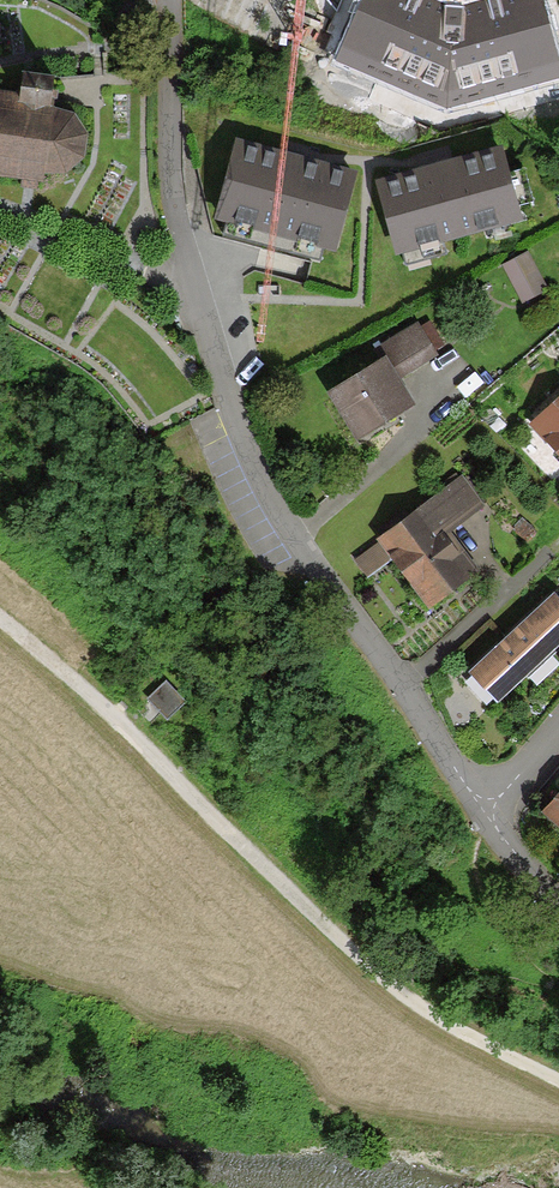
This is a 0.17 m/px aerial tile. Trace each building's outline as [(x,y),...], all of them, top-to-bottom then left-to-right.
[(447,0),(362,0),(339,58),(448,105),(558,76),(558,66),(540,0),(466,0),(453,3),(447,0)] [(54,105),(58,76),(21,72),(18,91),(0,89),(0,172),(38,177),(40,169),(65,172),(85,157),(87,134),(75,113),(54,105)] [(296,155),(235,139),(214,218),(335,250),(356,170),(296,155)] [(416,176),(374,188),(393,255),(518,220),(499,153),(462,164),(460,158),(433,166),(414,171),(416,176)] [(543,291),(523,252),(499,264),(519,303),(543,291)] [(437,359),(418,328),(378,353),(385,363),(397,383),(437,359)] [(412,407),(397,383),(385,363),(331,396),(358,440),(412,407)] [(524,429),(558,468),(558,398),(524,429)] [(458,478),(351,558),(365,576),(388,558),(427,610),(475,573),(443,531),(478,505),(458,478)] [(532,531),(520,518),(509,529),(521,542),(532,531)] [(551,598),(468,676),(494,703),(558,642),(558,606),(551,598)] [(161,679),(143,697),(164,717),(181,699),(161,679)] [(558,832),(558,795),(541,816),(558,832)]
